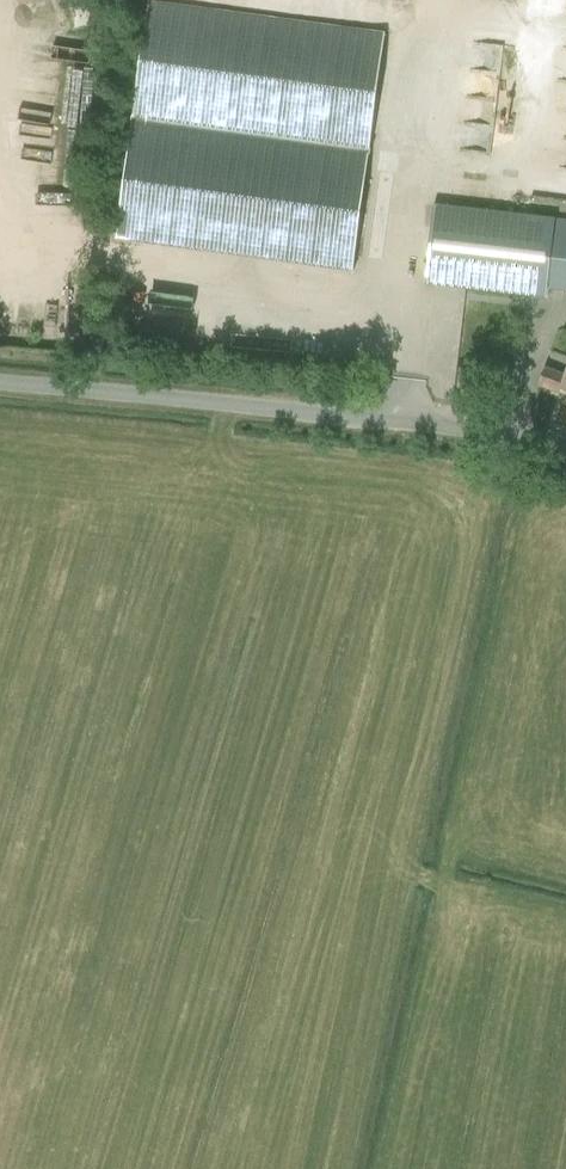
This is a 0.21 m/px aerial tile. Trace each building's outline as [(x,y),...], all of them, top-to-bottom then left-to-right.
[(148,2),(116,239),(353,271),(385,34),(148,2)] [(36,164),(36,176),(58,175),(57,163),(36,164)] [(427,260),(424,283),(547,298),(548,288),(565,290),(565,219),(434,203),(427,260)] [(561,388),(565,390),(565,369),(562,379),(543,371),(538,385),(559,393),(561,388)]
